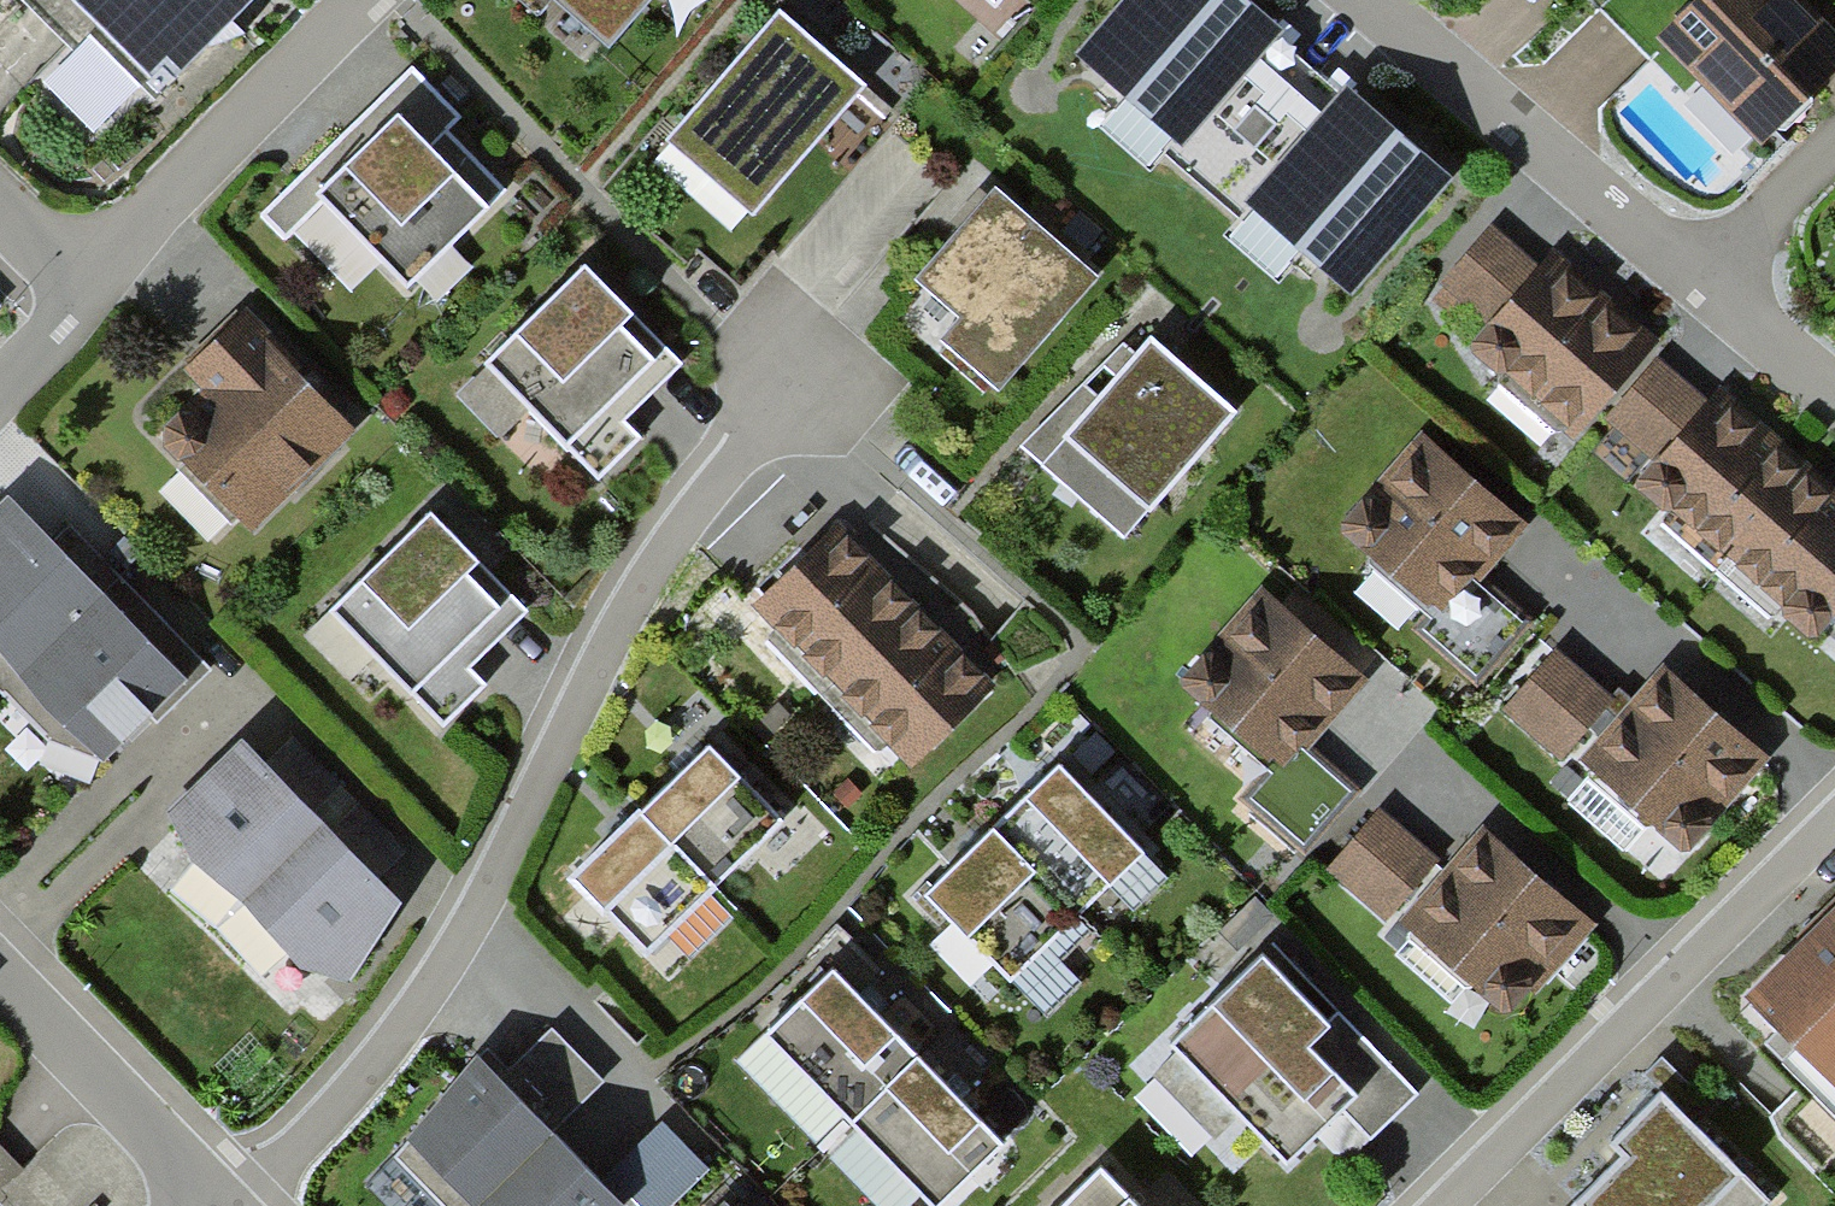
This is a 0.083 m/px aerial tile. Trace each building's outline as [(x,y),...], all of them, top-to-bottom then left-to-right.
[(242,0),(73,0),(160,84),(242,0)] [(604,38),(637,0),(560,0),(604,38)] [(994,12),(1005,0),(979,0),(994,12)] [(1245,0),(1135,0),(1084,58),(1351,292),(1450,179),(1245,0)] [(1834,76),(1834,30),(1814,11),(1802,0),(1691,0),(1656,38),(1771,145),(1834,76)] [(766,23),(660,141),(744,216),(861,86),(777,11),(766,23)] [(451,114),(403,65),(256,208),(282,234),(315,203),(397,287),(501,185),(447,130),(441,124),(451,114)] [(1085,271),(987,187),(960,218),(909,277),(951,313),(930,338),(985,386),(1085,271)] [(1529,272),(1483,234),(1437,289),(1483,328),(1460,356),(1569,446),(1652,346),(1581,288),(1542,256),(1529,272)] [(626,308),(577,259),(478,357),(590,471),(630,431),(614,415),(674,356),(626,308)] [(322,394),(243,310),(177,371),(207,402),(160,446),(242,534),(355,429),(322,394)] [(1233,406),(1152,333),(1133,354),(1122,345),(1033,445),(1125,526),(1233,406)] [(1650,364),(1595,426),(1650,473),(1630,497),(1802,647),(1823,623),(1834,634),(1834,500),(1745,421),(1711,392),(1699,406),(1650,364)] [(1455,466),(1415,431),(1330,526),(1425,609),(1410,626),(1475,683),(1529,622),(1477,576),(1522,525),(1455,466)] [(0,490),(0,659),(97,758),(153,701),(185,668),(50,527),(8,483),(0,490)] [(472,554),(427,509),(327,608),(438,720),(479,679),(463,663),(522,604),(472,554)] [(861,555),(831,523),(744,604),(897,766),(983,685),(963,663),(861,555)] [(1297,620),(1262,589),(1174,687),(1264,767),(1241,792),(1302,846),(1352,789),(1303,746),(1363,679),(1297,620)] [(1549,650),(1496,710),(1574,778),(1581,770),(1678,856),(1762,761),(1728,730),(1653,665),(1615,708),(1549,650)] [(381,873),(406,850),(300,732),(274,756),(381,873)] [(220,765),(172,813),(192,859),(244,903),(300,968),(349,980),(403,903),(241,743),(220,765)] [(624,827),(566,881),(637,956),(775,826),(705,751),(685,770),(624,827)] [(1134,846),(1049,757),(1030,776),(964,838),(913,887),(998,975),(1134,846)] [(1443,868),(1374,807),(1321,868),(1389,928),(1396,920),(1502,1012),(1584,920),(1550,889),(1479,827),(1443,868)] [(1748,990),(1834,1080),(1834,908),(1748,990)] [(1328,1026),(1259,955),(1168,1043),(1282,1162),(1331,1115),(1341,1106),(1354,1093),(1308,1045),(1328,1026)] [(870,1005),(829,963),(756,1029),(928,1203),(998,1136),(954,1091),(870,1005)] [(1328,1026),(1308,1045),(1354,1093),(1341,1106),(1372,1138),(1417,1093),(1340,1015),(1328,1026)] [(447,1205),(478,1205),(551,1130),(600,1078),(549,1030),(499,1083),(488,1072),(476,1061),(402,1137),(407,1141),(394,1155),(447,1205)] [(1661,1051),(1642,1070),(1662,1091),(1647,1106),(1607,1145),(1615,1153),(1560,1205),(1753,1205),(1767,1193),(1689,1112),(1705,1096),(1661,1051)] [(551,1130),(478,1205),(628,1205),(625,1203),(630,1199),(637,1205),(670,1205),(707,1169),(662,1124),(601,1186),(600,1181),(551,1130)] [(1055,1205),(1138,1205),(1099,1164),(1055,1205)] [(1190,1198),(1181,1205),(1198,1205),(1190,1198)]
